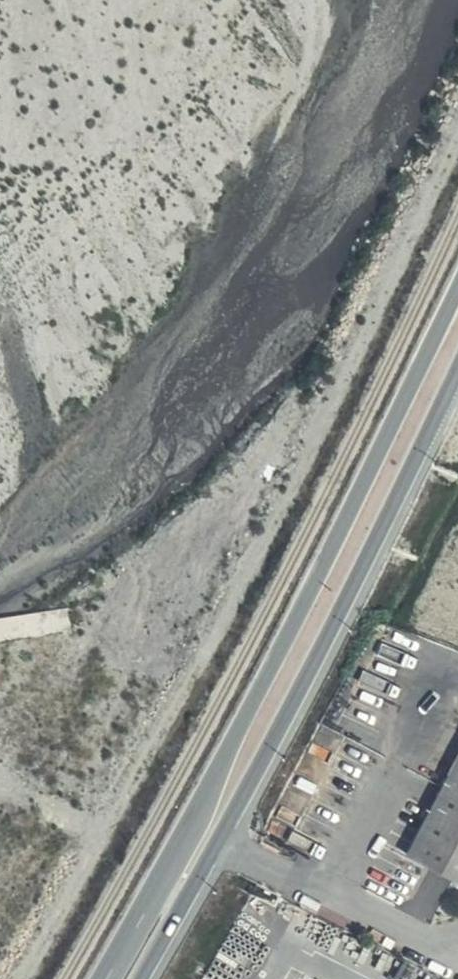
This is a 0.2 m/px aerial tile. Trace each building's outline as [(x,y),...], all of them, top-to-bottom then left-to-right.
[(457,881),(457,759),(431,809),(407,854),(427,864),(457,881)]
